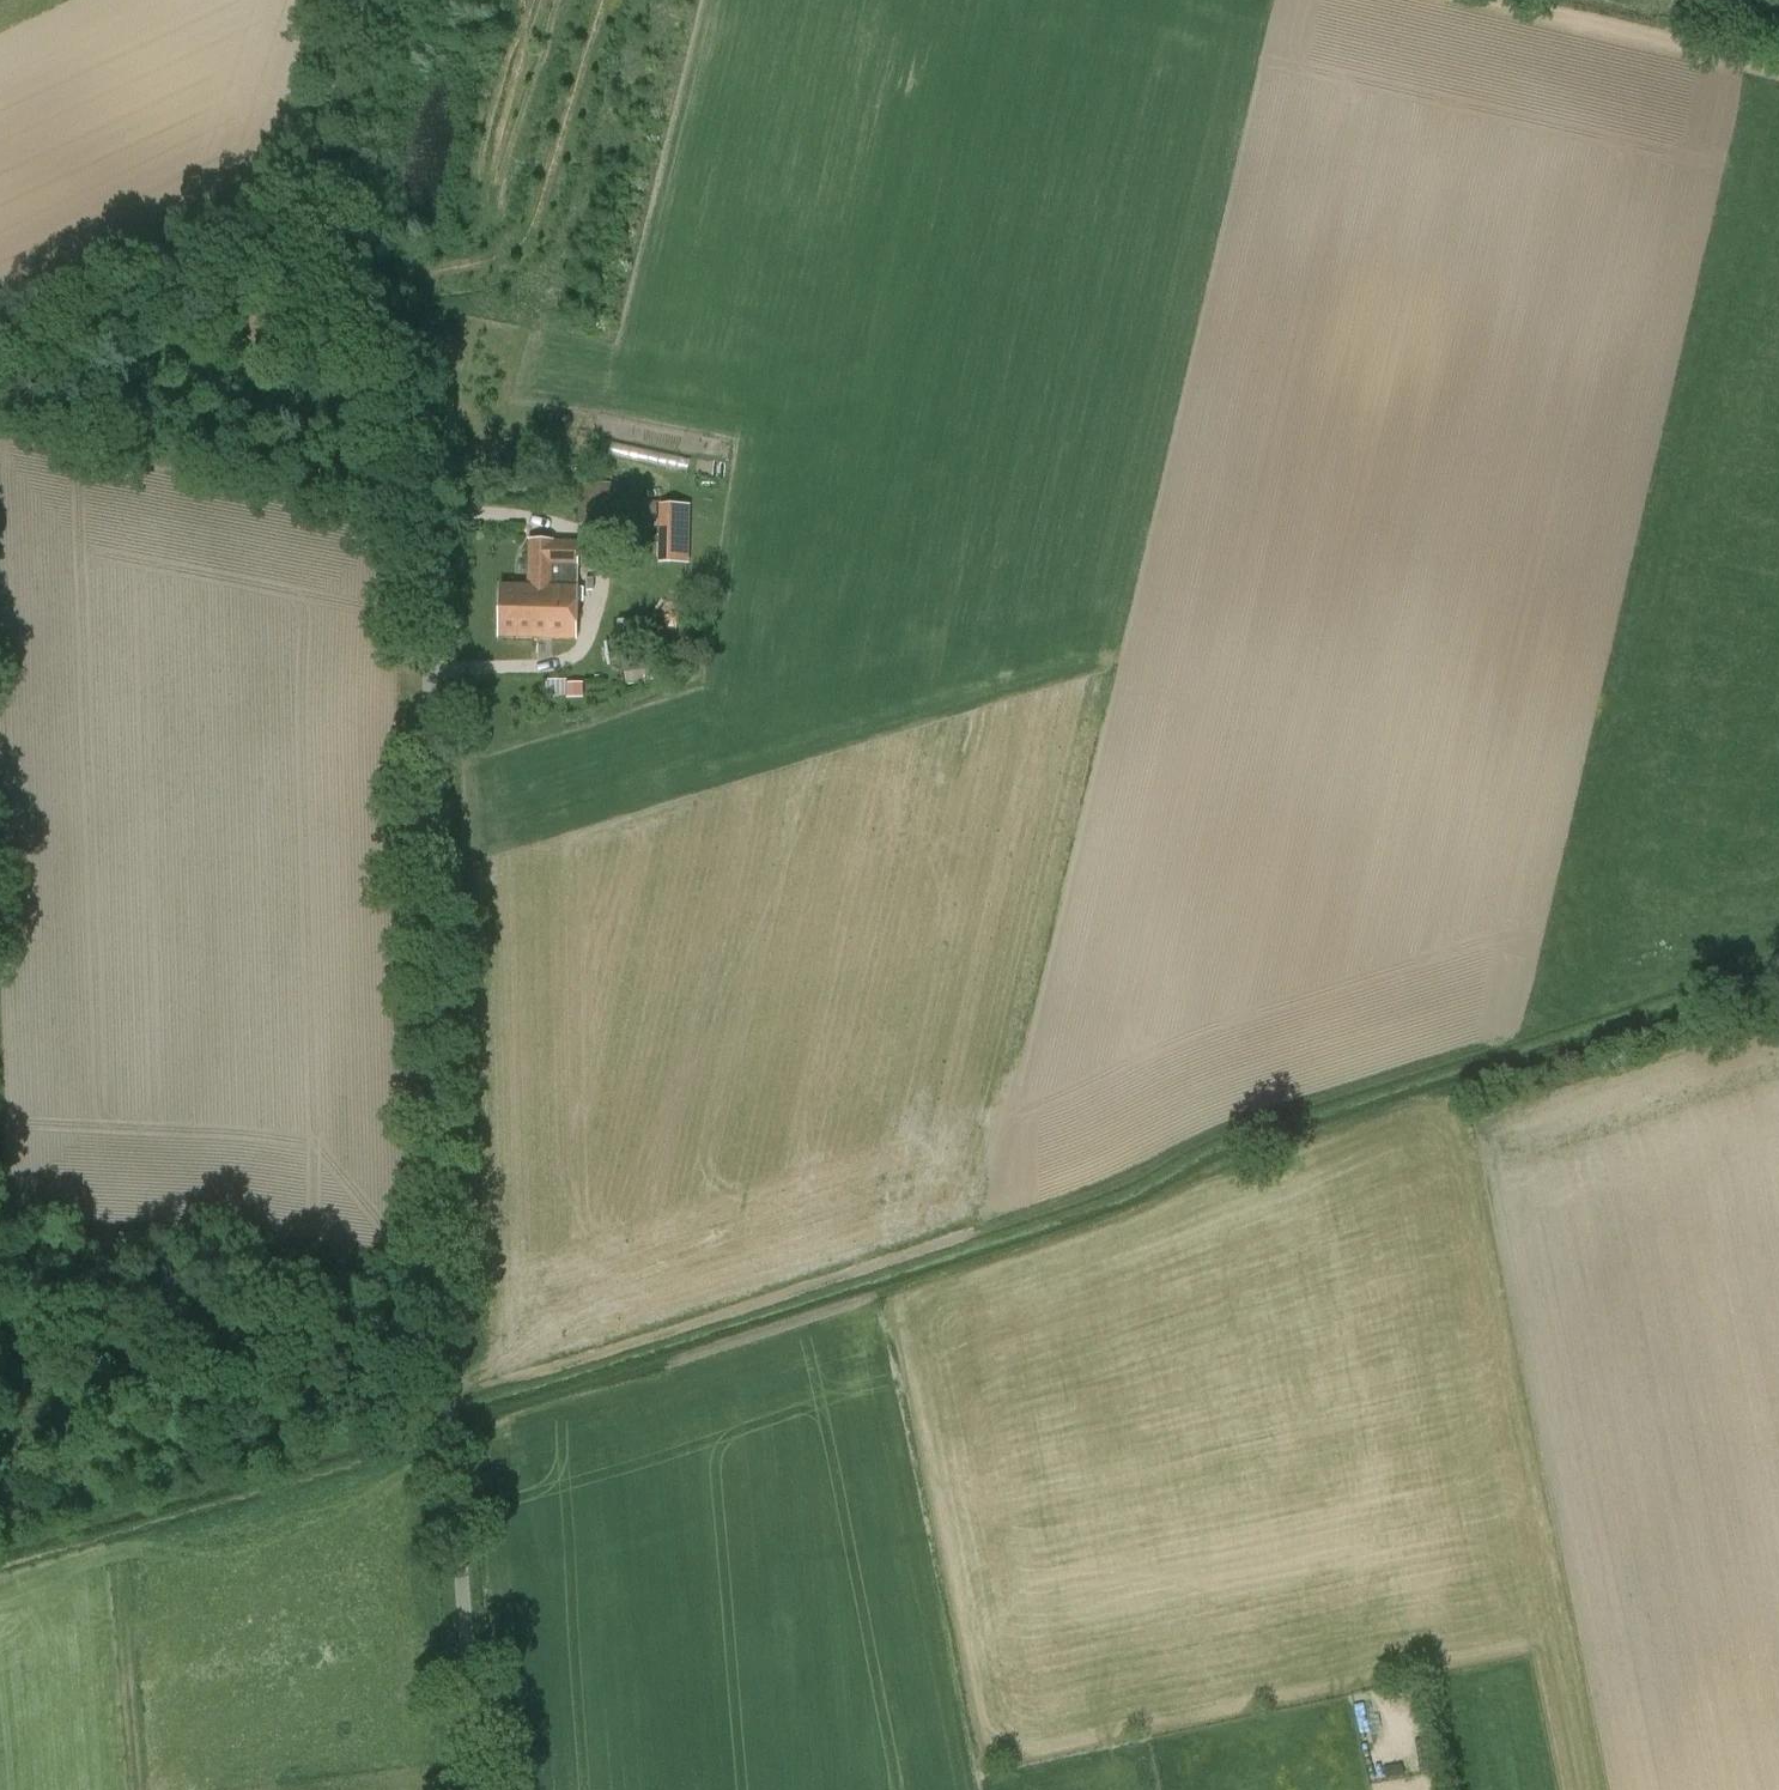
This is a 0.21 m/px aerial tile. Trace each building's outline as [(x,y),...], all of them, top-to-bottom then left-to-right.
[(578,523),(642,524),(643,484),(579,484),(578,523)] [(688,563),(690,524),(678,524),(679,507),(660,507),(660,523),(666,523),(664,562),(674,563),(673,574),(684,574),(685,563),(688,563)] [(576,641),(579,542),(529,540),(527,586),(500,585),(498,638),(576,641)] [(565,695),(583,696),(583,682),(565,681),(565,695)]
